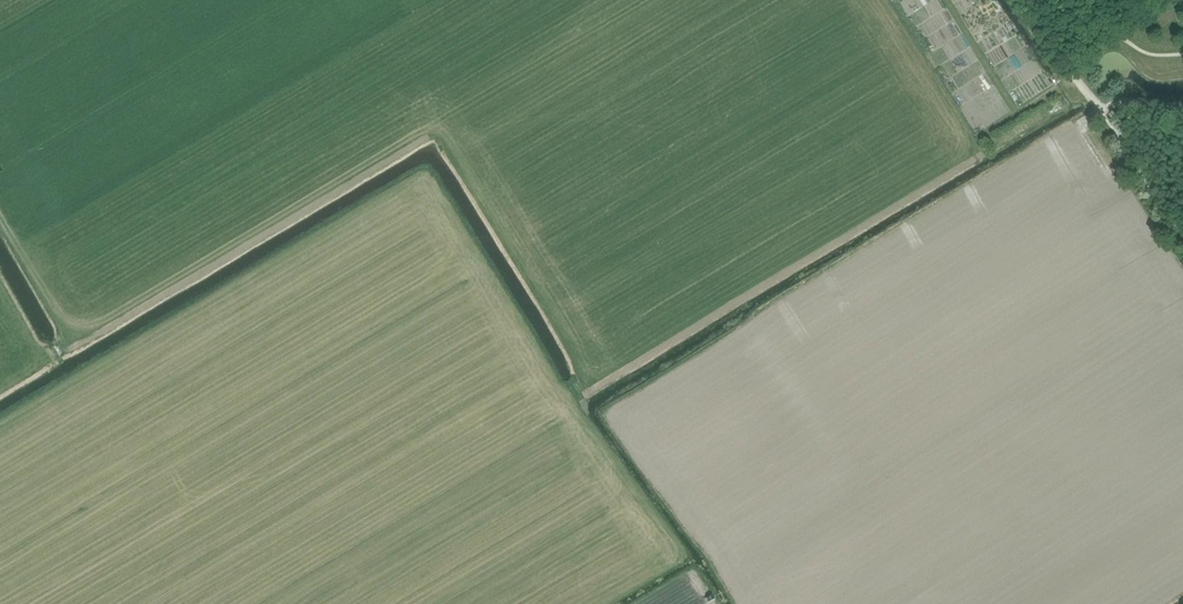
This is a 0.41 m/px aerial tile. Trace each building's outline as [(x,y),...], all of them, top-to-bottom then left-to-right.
[(946,9),(945,16),(953,11),(946,0),(940,0),(946,9)] [(1009,82),(1017,79),(1012,66),(1003,69),(1009,82)]
